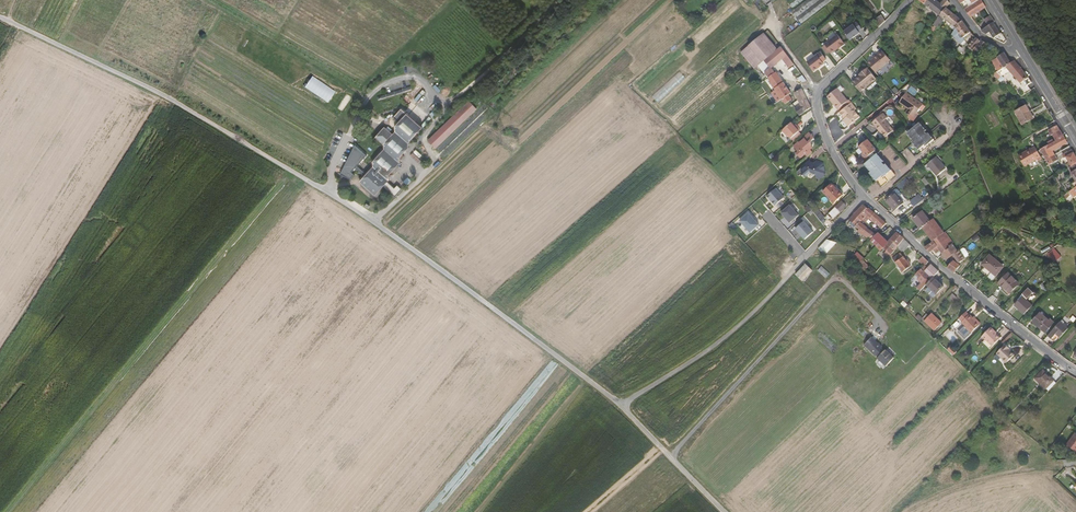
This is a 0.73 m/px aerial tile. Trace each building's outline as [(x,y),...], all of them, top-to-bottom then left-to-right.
[(792,9),(803,0),(785,0),(792,9)] [(791,12),(801,25),(833,0),(807,0),(791,12)] [(936,0),(919,0),(940,16),(942,14),(947,8),(950,4),(947,0),(944,0),(940,3),(936,0)] [(958,1),(964,8),(965,9),(972,4),(979,0),(957,0),(958,1)] [(986,7),(981,0),(979,0),(972,4),(965,9),(970,17),(976,13),(986,7)] [(952,25),(956,28),(956,27),(957,26),(962,20),(961,19),(947,8),(942,14),(940,16),(944,19),(945,20),(951,25),(952,25)] [(882,15),(874,20),(878,27),(879,28),(880,27),(881,26),(882,25),(882,24),(885,21),(882,15)] [(934,32),(944,19),(940,16),(935,22),(930,29),(934,32)] [(995,23),(991,16),(985,20),(989,26),(981,31),(988,35),(991,34),(994,39),(1001,34),(997,28),(994,23),(995,23)] [(958,31),(962,36),(963,38),(971,32),(962,20),(957,26),(956,27),(956,28),(958,31)] [(857,23),(844,32),(850,41),(860,33),(859,32),(862,29),(857,23)] [(778,50),(764,33),(749,47),(762,62),(778,50)] [(845,45),(838,35),(825,44),(826,46),(831,53),(832,54),(838,49),(839,48),(840,49),(845,45)] [(968,48),(971,52),(972,51),(981,41),(976,38),(969,45),(969,46),(968,48)] [(979,55),(988,44),(981,40),(981,41),(972,51),(974,52),(973,53),(973,54),(976,56),(978,54),(979,55)] [(831,53),(826,46),(822,48),(828,55),(831,53)] [(742,52),(754,69),(759,65),(762,62),(749,47),(742,52)] [(759,65),(764,71),(765,73),(771,67),(778,63),(782,59),(789,69),(795,64),(781,47),(778,50),(762,62),(759,65)] [(875,58),(869,63),(876,72),(891,60),(884,51),(878,55),(877,54),(874,57),(875,58)] [(827,60),(821,52),(807,63),(814,72),(824,64),(823,63),(827,60)] [(1012,63),(1005,53),(998,57),(997,58),(998,58),(1004,68),(1006,67),(1012,63)] [(992,61),(995,67),(998,71),(1004,68),(998,58),(997,58),(992,61)] [(784,72),(789,69),(782,59),(778,63),(784,72)] [(1006,67),(1010,71),(1021,83),(1029,77),(1027,76),(1024,71),(1015,61),(1012,63),(1006,67)] [(776,73),(771,67),(765,73),(768,78),(776,73)] [(860,75),(853,81),(862,91),(877,78),(868,67),(860,74),(860,75)] [(1002,77),(1010,71),(1006,67),(1004,68),(998,71),(998,72),(1002,76),(1002,77)] [(776,73),(768,78),(771,82),(771,84),(773,87),(772,88),(775,93),(776,92),(782,99),(785,104),(789,101),(792,100),(789,95),(791,93),(777,72),(776,73)] [(731,79),(736,84),(744,78),(740,74),(735,78),(734,77),(731,79)] [(849,100),(838,88),(829,96),(835,104),(835,105),(838,109),(840,108),(842,110),(848,105),(851,103),(849,100)] [(800,105),(795,109),(799,116),(810,108),(811,108),(802,89),(795,93),(795,94),(800,105)] [(923,104),(907,93),(899,103),(909,109),(905,113),(913,118),(923,104)] [(470,100),(428,140),(436,149),(478,108),(470,100)] [(842,110),(841,112),(840,112),(845,119),(844,120),(849,126),(860,117),(855,110),(857,109),(852,102),(851,103),(848,105),(842,110)] [(1026,105),(1015,112),(1023,125),(1034,119),(1026,105)] [(883,113),(872,123),(885,138),(894,131),(885,120),(887,118),(883,113)] [(359,186),(362,189),(372,198),(387,181),(386,176),(389,173),(391,173),(396,168),(395,166),(398,163),(398,158),(407,148),(407,144),(421,128),(418,125),(405,114),(393,127),(394,131),(391,134),(383,127),(373,137),(382,145),(382,149),(380,149),(369,161),(370,162),(371,167),(369,167),(358,179),(359,180),(359,184),(359,186)] [(791,123),(782,130),(788,137),(789,136),(791,138),(801,130),(798,127),(796,128),(791,123)] [(1057,140),(1064,137),(1062,133),(1057,125),(1050,130),(1053,134),(1057,140)] [(908,133),(895,143),(901,151),(900,152),(912,166),(925,154),(918,145),(917,146),(913,142),(914,140),(908,133)] [(1048,145),(1041,149),(1046,159),(1055,154),(1054,151),(1054,150),(1068,143),(1064,137),(1057,140),(1053,142),(1052,140),(1047,143),(1048,145)] [(799,152),(797,153),(801,158),(805,154),(808,157),(812,153),(810,150),(813,148),(804,139),(800,142),(800,141),(794,146),(799,152)] [(868,139),(859,147),(863,152),(861,157),(864,160),(875,151),(876,149),(868,139)] [(360,167),(367,152),(354,146),(341,175),(351,179),(355,170),(361,172),(362,168),(360,167)] [(443,159),(450,152),(440,146),(435,150),(443,159)] [(1035,147),(1031,149),(1030,149),(1019,155),(1018,156),(1025,167),(1037,159),(1038,161),(1042,159),(1035,147)] [(417,149),(411,155),(417,161),(423,155),(417,149)] [(1070,163),(1072,166),(1075,165),(1075,156),(1074,153),(1073,151),(1072,150),(1064,154),(1065,158),(1066,157),(1070,163)] [(884,161),(877,153),(869,161),(865,164),(871,172),(870,173),(882,187),(895,175),(887,166),(886,166),(883,162),(884,161)] [(1059,160),(1055,154),(1046,159),(1050,165),(1059,160)] [(936,157),(927,164),(937,176),(946,169),(936,157)] [(823,163),(817,161),(815,164),(809,162),(801,168),(807,176),(811,173),(816,175),(817,178),(818,179),(824,174),(823,163)] [(402,189),(398,185),(395,188),(388,182),(384,186),(396,196),(402,189)] [(823,192),(834,203),(842,196),(838,192),(838,191),(832,184),(823,192)] [(767,197),(775,206),(784,198),(776,189),(767,197)] [(887,200),(896,210),(904,203),(895,192),(887,199),(887,200)] [(919,194),(911,200),(910,201),(912,204),(913,204),(921,198),(919,194)] [(894,211),(896,210),(887,200),(887,199),(885,201),(886,202),(894,211)] [(842,204),(838,209),(840,212),(846,206),(843,202),(841,203),(842,204)] [(781,213),(790,223),(799,215),(790,205),(781,213)] [(873,220),(877,223),(882,228),(886,223),(883,220),(874,213),(863,205),(854,214),(863,221),(865,222),(868,218),(870,220),(870,221),(871,222),(873,220)] [(932,211),(936,217),(944,211),(940,206),(932,211)] [(913,218),(920,229),(922,227),(931,221),(923,211),(913,218)] [(751,233),(759,225),(749,213),(740,221),(751,233)] [(862,232),(861,233),(863,235),(865,234),(871,238),(875,234),(861,222),(863,221),(854,214),(850,219),(852,221),(857,225),(856,227),(859,230),(862,232)] [(922,227),(933,241),(944,233),(933,219),(931,221),(922,227)] [(796,229),(805,239),(813,232),(804,222),(796,229)] [(889,242),(884,248),(891,255),(897,248),(904,239),(898,233),(895,231),(894,233),(895,235),(894,237),(891,240),(890,239),(888,241),(889,242)] [(940,250),(942,253),(950,248),(950,246),(953,244),(954,243),(946,232),(944,233),(933,241),(925,247),(926,248),(930,252),(934,249),(936,252),(940,250)] [(883,247),(884,248),(889,242),(888,241),(879,233),(873,238),(879,243),(883,247)] [(905,250),(910,245),(904,239),(897,248),(902,252),(904,249),(905,250)] [(826,253),(836,243),(828,240),(820,248),(825,253),(826,253)] [(960,251),(959,249),(957,250),(953,244),(950,246),(950,248),(942,253),(940,256),(944,261),(953,254),(959,263),(965,258),(965,257),(960,251)] [(460,252),(463,255),(470,249),(467,246),(460,252)] [(960,251),(965,257),(968,255),(968,253),(965,248),(963,248),(960,251)] [(1055,249),(1048,255),(1055,262),(1061,256),(1055,249)] [(854,257),(853,258),(857,261),(859,264),(863,260),(864,259),(858,253),(854,257)] [(895,262),(902,272),(911,266),(909,264),(911,263),(908,258),(906,260),(904,257),(903,257),(900,253),(893,258),(895,262)] [(990,255),(982,264),(995,276),(996,276),(1003,267),(990,255)] [(869,266),(863,260),(859,264),(861,265),(865,269),(869,266)] [(953,261),(947,268),(950,269),(955,272),(960,265),(953,261)] [(813,271),(805,264),(797,273),(795,275),(803,282),(813,271)] [(931,264),(928,268),(926,269),(925,271),(926,273),(925,274),(928,277),(931,279),(939,271),(932,265),(931,264)] [(818,270),(827,277),(830,273),(821,266),(818,270)] [(876,273),(869,266),(865,269),(872,277),(876,273)] [(922,284),(928,277),(925,274),(926,273),(925,271),(926,269),(923,266),(915,275),(919,278),(918,280),(922,284)] [(1008,273),(999,283),(1010,294),(1019,284),(1008,273)] [(927,285),(936,294),(944,287),(934,277),(927,285)] [(1023,297),(1015,305),(1024,314),(1032,306),(1026,300),(1032,294),(1027,289),(1021,295),(1023,297)] [(957,298),(953,294),(948,299),(952,303),(957,298)] [(967,311),(960,317),(963,321),(973,332),(981,324),(974,317),(971,313),(970,314),(967,311)] [(1040,313),(1033,322),(1045,333),(1054,322),(1050,319),(1049,320),(1040,313)] [(929,316),(927,314),(922,319),(935,330),(938,327),(939,328),(942,325),(941,324),(942,323),(932,314),(929,316)] [(1058,336),(1060,338),(1069,328),(1061,321),(1048,336),(1054,341),(1058,336)] [(966,339),(971,332),(963,326),(958,333),(966,339)] [(1001,337),(997,333),(995,331),(996,330),(992,326),(983,335),(993,346),(1001,337)] [(864,343),(869,349),(877,341),(872,336),(864,343)] [(885,365),(893,357),(885,349),(884,350),(881,347),(882,346),(877,341),(869,349),(874,354),(874,353),(877,356),(877,357),(885,365)] [(997,354),(1007,363),(1014,355),(1009,350),(1009,348),(1006,345),(997,354)] [(1036,378),(1048,391),(1056,383),(1043,371),(1036,378)] [(1075,452),(1075,434),(1075,433),(1067,445),(1075,452)]
